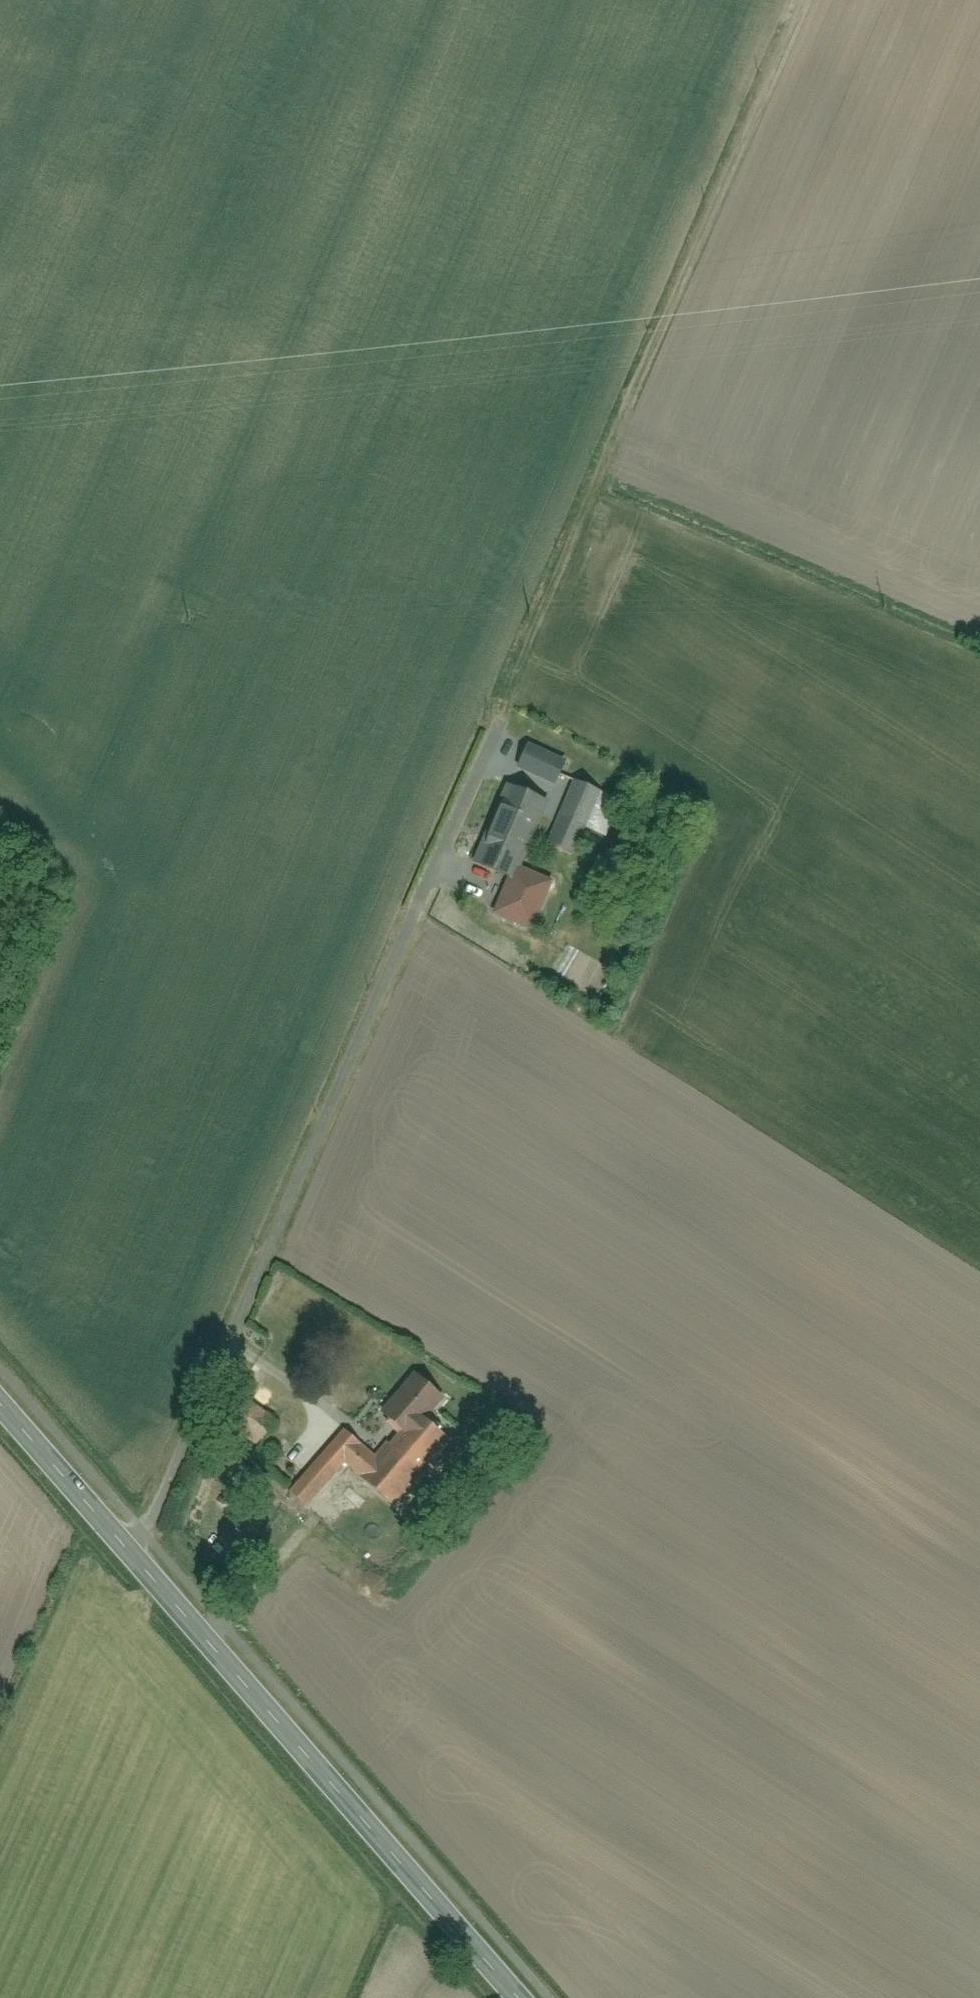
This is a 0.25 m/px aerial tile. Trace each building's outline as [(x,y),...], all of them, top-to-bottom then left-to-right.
[(527,754),(515,780),(554,797),(565,771),(527,754)] [(575,785),(549,847),(577,858),(602,796),(575,785)] [(506,791),(475,867),(511,882),(497,918),(532,932),(550,885),(518,873),(544,806),(506,791)] [(366,1482),(396,1506),(446,1444),(424,1426),(440,1405),(407,1378),(378,1415),(402,1434),(378,1464),(356,1446),(338,1431),(286,1496),(304,1510),(342,1462),(366,1481),(366,1482)] [(244,1399),(226,1422),(254,1443),(272,1420),(244,1399)]
